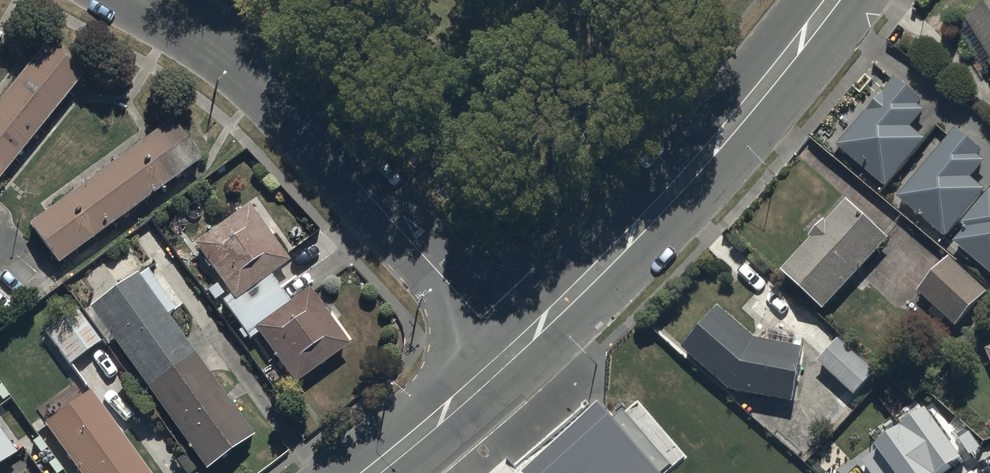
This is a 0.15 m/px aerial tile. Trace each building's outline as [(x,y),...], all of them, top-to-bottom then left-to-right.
[(963,28),(989,70),(989,11),(963,28)] [(80,76),(42,45),(0,97),(0,174),(80,76)] [(887,195),(926,146),(912,135),(926,118),(919,112),(924,106),(896,83),(869,118),(867,116),(837,154),(887,195)] [(162,121),(25,223),(56,263),(192,161),(162,121)] [(984,157),(956,134),(897,206),(945,246),(985,197),(971,186),(985,168),(979,163),(984,157)] [(949,246),(989,280),(989,196),(949,246)] [(824,319),(888,244),(843,206),(780,282),(824,319)] [(244,210),(195,243),(230,292),(263,269),(279,259),(244,210)] [(950,260),(917,297),(959,333),(989,297),(989,295),(950,260)] [(230,292),(219,299),(233,319),(277,288),(263,269),(230,292)] [(86,306),(143,387),(191,354),(134,273),(86,306)] [(277,288),(233,319),(244,336),(259,327),(289,306),(277,288)] [(289,306),(259,327),(293,375),(339,343),(305,294),(289,306)] [(74,306),(41,329),(65,364),(99,341),(74,306)] [(730,398),(794,409),(804,356),(796,354),(798,343),(769,337),(766,349),(756,347),(720,314),(682,355),(730,398)] [(840,346),(818,369),(854,404),(876,381),(840,346)] [(191,354),(143,387),(202,470),(251,435),(191,354)] [(495,472),(704,472),(620,371),(495,472)] [(40,424),(75,472),(145,472),(87,391),(40,424)] [(977,472),(929,408),(855,464),(862,472),(976,472),(977,472)] [(13,453),(0,434),(0,462),(13,453)]
